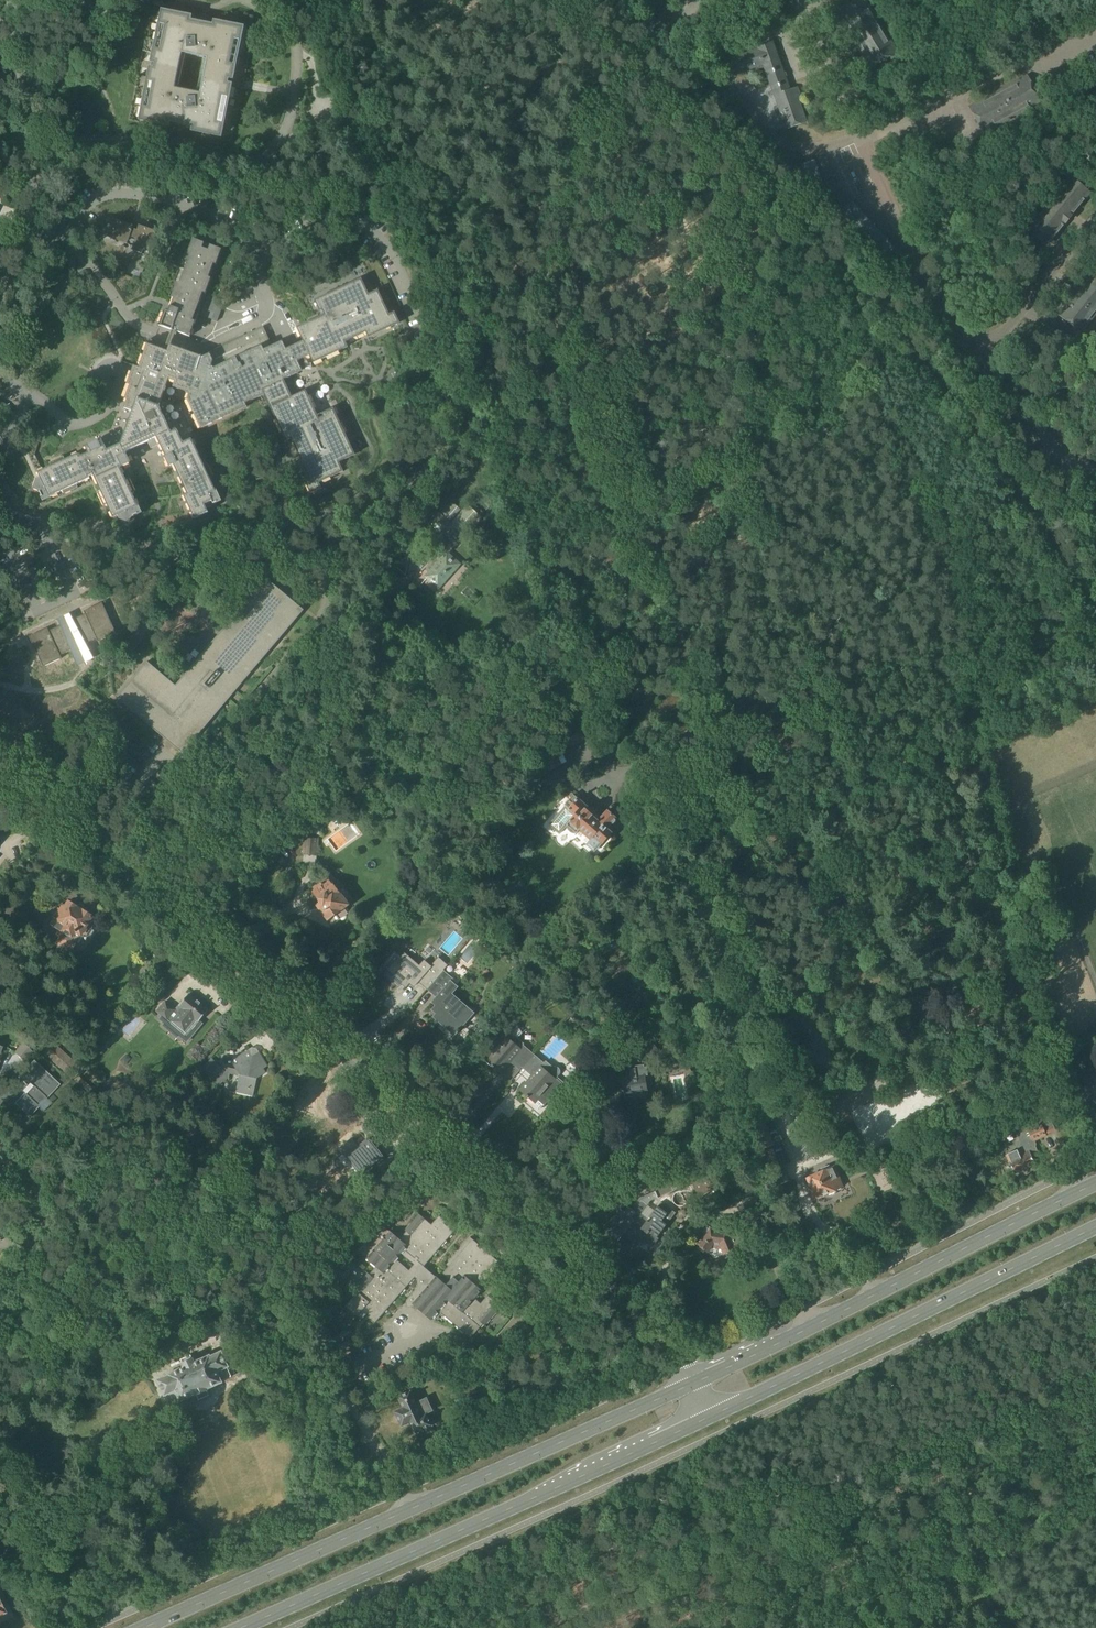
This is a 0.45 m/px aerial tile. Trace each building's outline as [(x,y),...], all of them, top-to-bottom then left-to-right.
[(838,12),(871,68),(897,52),(897,51),(896,52),(865,0),(858,0),(838,12)] [(214,22),(213,26),(188,21),(189,16),(180,14),(180,11),(172,10),(171,13),(162,11),(159,23),(156,23),(155,31),(158,32),(156,40),(153,40),(151,48),(154,49),(152,61),(157,62),(155,70),(151,69),(148,81),(145,81),(143,89),(146,90),(145,99),(142,98),(140,106),(143,107),(140,119),(150,121),(149,125),(158,126),(158,123),(168,125),(169,121),(194,126),(193,130),(202,132),(202,135),(210,137),(211,134),(220,136),(222,123),(226,124),(227,116),(224,115),(226,106),(229,107),(231,98),(227,98),(230,85),(225,84),(227,77),(231,78),(234,65),(237,66),(239,57),(236,57),(237,48),(240,49),(242,40),(239,40),(241,27),(232,25),(233,22),(224,20),(224,23),(214,22)] [(790,91),(776,54),(772,43),(757,48),(758,50),(730,60),(736,75),(758,67),(759,70),(764,68),(775,98),(776,97),(781,112),(780,113),(783,122),(785,122),(786,126),(787,129),(805,122),(802,113),(797,100),(800,99),(796,89),(790,91)] [(1026,77),(994,95),(971,108),(970,107),(969,107),(984,134),(985,134),(984,133),(1040,102),(1040,103),(1041,103),(1026,76),(1026,77)] [(1070,178),(1041,215),(1028,230),(1047,245),(1089,194),(1070,178)] [(139,232),(131,228),(132,226),(114,219),(108,237),(117,241),(118,237),(135,243),(133,249),(142,253),(144,248),(150,250),(156,232),(141,227),(139,232)] [(209,251),(202,248),(204,243),(193,239),(188,255),(190,255),(180,284),(178,283),(172,298),(174,299),(170,312),(165,311),(159,326),(190,337),(198,315),(196,314),(203,293),(206,294),(211,279),(209,278),(214,264),(216,265),(222,250),(211,246),(209,251)] [(136,271),(142,273),(145,267),(138,264),(136,271)] [(1067,306),(1059,315),(1080,332),(1095,313),(1095,269),(1067,306)] [(107,505),(113,519),(119,516),(121,519),(129,522),(131,518),(141,513),(132,493),(134,492),(129,481),(126,482),(120,468),(130,464),(125,453),(156,439),(158,445),(160,445),(170,467),(174,465),(187,495),(184,497),(194,520),(208,514),(205,506),(212,502),(213,505),(220,502),(210,479),(212,478),(207,466),(204,467),(192,441),(184,444),(178,431),(173,434),(160,406),(169,379),(175,381),(174,387),(190,393),(188,400),(201,429),(248,407),(246,404),(265,395),(286,442),(292,440),(301,460),(296,462),(311,494),(322,489),(319,483),(344,472),(340,462),(355,455),(334,408),(322,414),(323,417),(319,419),(306,391),(292,397),(284,380),(297,374),(293,364),(310,356),(313,364),(339,352),(337,347),(369,331),(371,335),(394,324),(378,290),(368,295),(361,279),(315,301),(320,312),(323,311),(325,315),(297,328),(304,342),(287,350),(283,342),(273,346),(264,327),(209,352),(211,354),(203,358),(170,346),(168,352),(157,348),(159,344),(150,340),(139,369),(135,367),(134,369),(137,376),(125,410),(133,413),(122,444),(107,451),(102,440),(86,448),(89,454),(80,458),(79,455),(64,461),(63,459),(52,464),(53,466),(38,473),(41,479),(38,480),(35,489),(39,490),(44,500),(64,491),(65,494),(77,488),(76,486),(90,479),(89,477),(93,475),(102,493),(99,494),(105,506),(107,505)] [(438,555),(425,570),(427,572),(423,577),(438,590),(461,564),(449,554),(482,518),(480,516),(484,513),(474,503),(471,507),(468,505),(462,511),(452,501),(441,513),(440,512),(439,513),(437,512),(430,520),(425,516),(417,525),(422,530),(430,525),(442,536),(440,543),(446,548),(444,550),(439,556),(438,555)] [(412,541),(417,536),(411,531),(404,539),(408,543),(411,540),(412,541)] [(498,549),(504,542),(497,536),(491,543),(498,549)] [(243,683),(304,610),(267,579),(221,634),(222,635),(178,686),(177,686),(148,661),(116,698),(183,754),(222,708),(220,707),(241,682),(243,683)] [(116,633),(102,603),(83,612),(85,615),(48,631),(47,628),(28,637),(42,667),(61,659),(59,656),(71,650),(75,660),(88,654),(84,644),(96,639),(97,642),(116,633)] [(575,834),(576,835),(580,831),(590,840),(593,836),(602,844),(605,841),(606,842),(610,838),(608,836),(611,833),(607,829),(611,824),(614,824),(616,821),(615,819),(616,819),(607,811),(599,820),(594,815),(596,812),(591,808),(589,810),(573,796),(563,806),(564,807),(549,825),(559,834),(567,826),(567,828),(567,829),(568,831),(569,832),(570,833),(572,833),(574,834),(575,834)] [(341,814),(335,806),(318,818),(321,822),(318,820),(313,833),(320,836),(324,825),(325,826),(341,814)] [(317,856),(319,839),(304,837),(303,849),(303,855),(317,856)] [(323,901),(316,906),(322,914),(321,916),(324,920),(326,920),(329,923),(337,916),(340,920),(348,914),(345,910),(351,906),(341,893),(342,892),(336,884),(335,885),(329,877),(313,888),(323,901)] [(440,897),(434,904),(440,909),(446,903),(440,897)] [(53,918),(50,924),(56,928),(53,933),(60,937),(55,945),(70,954),(81,935),(86,938),(93,928),(88,925),(93,917),(83,911),(84,909),(84,906),(81,904),(78,905),(77,907),(69,903),(68,904),(67,903),(65,906),(64,905),(63,908),(60,907),(56,914),(61,917),(58,921),(53,918)] [(448,911),(453,915),(457,909),(452,906),(448,911)] [(477,927),(472,923),(467,929),(472,933),(477,927)] [(427,989),(443,970),(447,965),(440,959),(432,968),(424,961),(419,967),(404,954),(400,958),(394,953),(379,970),(398,987),(405,979),(414,987),(418,982),(427,989)] [(443,970),(427,989),(436,997),(432,1002),(440,1009),(434,1017),(453,1034),(472,1012),(451,995),(458,987),(452,981),(454,979),(443,970)] [(199,1022),(208,1011),(189,994),(179,1005),(182,1008),(179,1013),(165,1001),(157,1012),(167,1020),(171,1016),(174,1019),(171,1022),(185,1033),(196,1019),(199,1022)] [(514,1043),(522,1033),(517,1025),(507,1037),(506,1037),(486,1060),(500,1072),(512,1059),(522,1068),(534,1054),(523,1045),(520,1049),(514,1043)] [(23,1061),(32,1051),(23,1043),(14,1053),(23,1061)] [(650,1059),(659,1052),(654,1046),(645,1053),(650,1059)] [(643,1068),(642,1062),(644,1061),(641,1049),(631,1051),(635,1063),(629,1064),(630,1070),(630,1071),(622,1072),(623,1078),(619,1079),(620,1083),(623,1083),(624,1091),(624,1092),(625,1099),(647,1095),(646,1089),(650,1089),(649,1086),(652,1086),(651,1077),(648,1078),(647,1076),(645,1076),(643,1068)] [(254,1056),(251,1056),(252,1054),(249,1050),(244,1053),(243,1057),(239,1060),(238,1063),(234,1066),(236,1069),(220,1066),(212,1059),(202,1070),(218,1086),(229,1079),(230,1074),(239,1076),(236,1092),(253,1095),(257,1079),(266,1073),(263,1069),(264,1065),(261,1061),(262,1057),(258,1052),(254,1055),(254,1056)] [(1067,1069),(1077,1065),(1070,1050),(1060,1054),(1067,1069)] [(595,1072),(610,1070),(607,1052),(592,1054),(595,1072)] [(132,1059),(127,1054),(121,1061),(125,1066),(132,1059)] [(544,1063),(534,1054),(522,1068),(532,1076),(521,1090),(527,1095),(526,1096),(528,1098),(541,1109),(547,1102),(549,1101),(551,1099),(552,1098),(554,1096),(555,1094),(556,1092),(558,1089),(553,1084),(556,1080),(561,1074),(561,1073),(561,1072),(561,1071),(560,1070),(560,1069),(559,1068),(558,1067),(557,1067),(556,1067),(555,1067),(554,1067),(553,1067),(546,1061),(544,1063)] [(52,1093),(60,1084),(34,1060),(26,1069),(18,1078),(29,1088),(15,1103),(27,1114),(25,1115),(29,1119),(30,1117),(30,1116),(52,1093)] [(1013,1152),(1005,1155),(1013,1173),(1034,1163),(1030,1156),(1037,1153),(1038,1152),(1036,1147),(1036,1145),(1035,1141),(1036,1140),(1046,1136),(1045,1135),(1055,1131),(1053,1127),(1050,1121),(1041,1125),(1041,1124),(1027,1130),(1021,1116),(1011,1121),(1019,1140),(1019,1141),(1018,1142),(1018,1144),(1017,1146),(1017,1147),(1017,1148),(1018,1149),(1017,1150),(1013,1152)] [(338,1149),(364,1181),(369,1177),(367,1174),(383,1160),(381,1158),(383,1157),(369,1140),(367,1141),(366,1140),(358,1146),(352,1138),(338,1149)] [(831,1193),(834,1192),(835,1189),(841,1186),(838,1178),(838,1177),(833,1167),(807,1178),(814,1193),(812,1194),(814,1198),(828,1192),(831,1193)] [(677,1181),(675,1178),(669,1180),(656,1186),(658,1190),(640,1198),(631,1209),(629,1207),(625,1212),(621,1209),(610,1224),(617,1230),(616,1231),(622,1235),(634,1220),(635,1221),(647,1205),(650,1201),(661,1197),(674,1191),(684,1187),(681,1179),(677,1181)] [(745,1202),(743,1203),(745,1209),(749,1221),(754,1219),(762,1217),(756,1199),(754,1199),(753,1195),(744,1198),(745,1202)] [(664,1218),(668,1212),(670,1209),(669,1208),(670,1206),(662,1200),(661,1197),(650,1201),(647,1205),(635,1221),(634,1220),(622,1235),(622,1236),(626,1231),(641,1243),(644,1239),(652,1244),(669,1221),(664,1218)] [(403,1203),(396,1212),(404,1220),(412,1211),(403,1203)] [(482,1247),(480,1249),(477,1246),(479,1245),(472,1239),(448,1267),(443,1273),(449,1279),(451,1280),(446,1285),(424,1266),(456,1230),(449,1224),(447,1226),(444,1224),(446,1222),(439,1216),(431,1225),(417,1212),(416,1212),(419,1215),(406,1230),(403,1228),(406,1232),(400,1239),(385,1227),(387,1225),(381,1219),(369,1233),(366,1230),(365,1230),(368,1232),(355,1248),(352,1246),(376,1267),(369,1274),(366,1271),(365,1272),(368,1274),(355,1289),(352,1287),(352,1288),(357,1293),(366,1300),(358,1309),(365,1315),(367,1313),(370,1316),(368,1318),(375,1323),(406,1287),(415,1277),(417,1279),(417,1288),(406,1301),(406,1307),(412,1307),(413,1306),(430,1320),(438,1311),(470,1338),(480,1327),(478,1325),(481,1323),(486,1327),(487,1327),(484,1325),(500,1307),(502,1309),(503,1308),(488,1295),(481,1303),(475,1298),(481,1291),(482,1291),(482,1290),(480,1288),(501,1263),(494,1258),(493,1260),(490,1257),(491,1255),(482,1247)] [(664,1218),(669,1221),(673,1216),(668,1212),(664,1218)] [(723,1232),(713,1231),(706,1226),(701,1232),(705,1235),(697,1245),(699,1247),(697,1249),(703,1254),(705,1251),(707,1253),(711,1247),(721,1247),(723,1255),(725,1254),(727,1257),(734,1254),(733,1251),(735,1250),(735,1249),(743,1246),(736,1227),(723,1232)] [(361,1320),(365,1315),(358,1309),(366,1300),(357,1293),(345,1307),(361,1320)] [(440,1349),(446,1346),(441,1335),(435,1338),(440,1349)] [(233,1358),(229,1349),(222,1352),(221,1351),(210,1355),(209,1354),(197,1360),(194,1362),(192,1358),(182,1363),(183,1367),(180,1368),(168,1373),(168,1375),(157,1380),(165,1396),(166,1395),(170,1404),(180,1400),(180,1401),(195,1394),(198,1400),(210,1395),(207,1389),(222,1382),(221,1380),(231,1376),(227,1367),(229,1366),(227,1361),(233,1358)] [(416,1402),(410,1390),(397,1396),(402,1407),(394,1411),(400,1426),(409,1422),(414,1433),(432,1424),(427,1412),(432,1410),(426,1398),(416,1402)] [(20,1433),(29,1427),(36,1422),(27,1411),(12,1422),(20,1433)]
